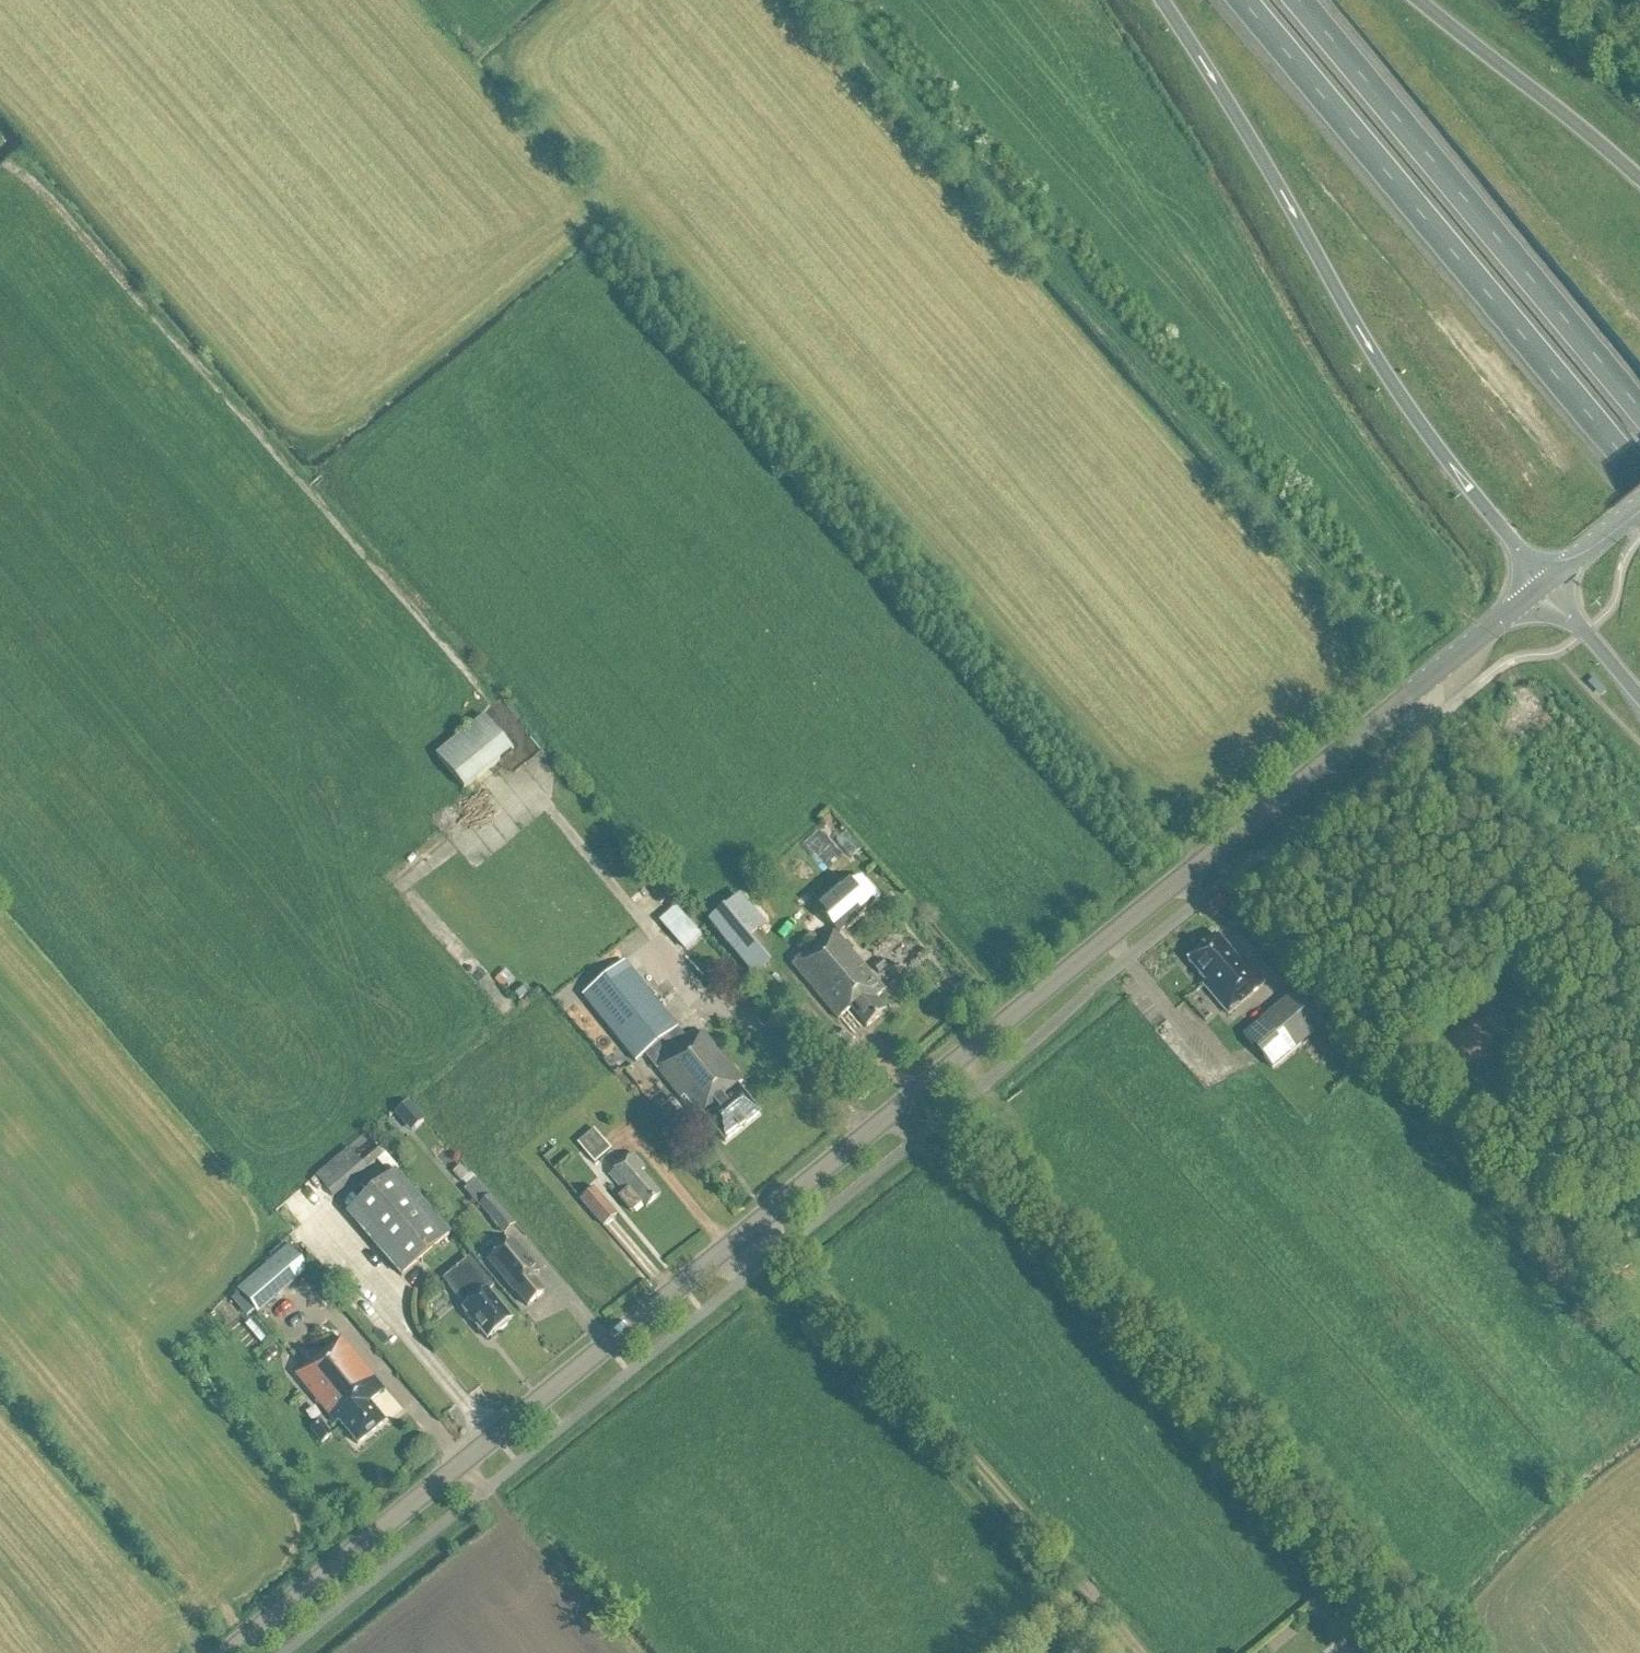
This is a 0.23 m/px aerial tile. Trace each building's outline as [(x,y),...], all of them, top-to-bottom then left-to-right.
[(1593,678),(1589,683),(1602,697),(1607,692),(1593,678)] [(464,793),(512,754),(483,718),(435,757),(464,793)] [(814,883),(796,899),(812,916),(830,899),(814,883)] [(885,1013),(875,1001),(885,993),(837,935),(869,909),(851,887),(823,910),(838,928),(791,965),(837,1021),(850,1010),(866,1030),(885,1013)] [(688,948),(707,937),(688,905),(669,916),(688,948)] [(1239,964),(1216,937),(1187,962),(1205,983),(1202,986),(1227,1016),(1263,986),(1242,961),(1239,964)] [(873,965),(879,973),(888,967),(881,958),(873,965)] [(678,1030),(625,964),(583,999),(635,1064),(644,1057),(656,1072),(657,1072),(697,1121),(702,1116),(725,1144),(759,1116),(737,1088),(742,1083),(702,1034),(689,1045),(677,1030),(678,1030)] [(975,978),(963,987),(971,998),(984,988),(975,978)] [(525,986),(515,994),(520,1000),(530,992),(525,986)] [(1323,1027),(1294,993),(1242,1037),(1271,1071),(1323,1027)] [(1328,1059),(1340,1049),(1325,1030),(1313,1041),(1328,1059)] [(682,1122),(672,1131),(683,1144),(693,1136),(682,1122)] [(594,1164),(610,1150),(594,1131),(578,1145),(594,1164)] [(333,1200),(383,1157),(375,1148),(358,1162),(349,1150),(316,1178),(333,1200)] [(645,1209),(660,1197),(640,1174),(645,1170),(632,1155),(608,1176),(621,1191),(619,1192),(623,1196),(618,1200),(631,1214),(642,1205),(645,1209)] [(402,1279),(451,1236),(396,1172),(346,1215),(402,1279)] [(480,1206),(490,1197),(478,1184),(468,1193),(480,1206)] [(603,1229),(618,1217),(594,1190),(580,1202),(603,1229)] [(490,1197),(480,1206),(504,1236),(515,1225),(490,1197)] [(514,1294),(526,1309),(545,1294),(533,1279),(539,1274),(513,1241),(486,1262),(513,1296),(514,1294)] [(257,1316),(309,1272),(288,1248),(236,1292),(238,1294),(254,1313),(257,1316)] [(510,1320),(487,1293),(492,1288),(470,1260),(444,1281),(461,1303),(465,1300),(470,1305),(464,1310),(487,1339),(510,1320)] [(246,1320),(254,1313),(238,1294),(230,1301),(246,1320)] [(385,1424),(369,1405),(384,1393),(341,1340),(296,1377),(335,1426),(338,1423),(357,1446),(385,1424)] [(321,1445),(332,1436),(322,1423),(311,1433),(321,1445)]
